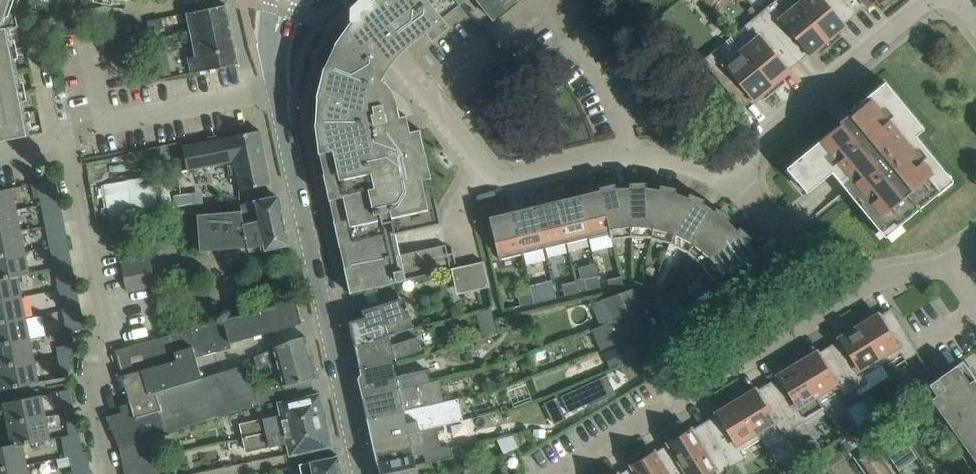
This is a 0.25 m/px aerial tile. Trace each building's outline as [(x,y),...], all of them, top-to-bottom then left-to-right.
[(8,28),(18,26),(15,12),(19,0),(0,0),(0,140),(30,134),(8,28)] [(425,151),(424,151),(420,131),(421,130),(420,128),(410,131),(406,114),(403,104),(398,97),(396,97),(394,92),(393,91),(390,86),(386,82),(382,79),(384,75),(386,71),(394,59),(397,55),(408,46),(426,31),(432,39),(437,35),(437,36),(449,26),(443,18),(461,4),(458,0),(372,0),(369,2),(361,2),(358,5),(354,8),(354,17),(352,20),(351,19),(334,43),(336,44),(325,67),(324,67),(316,97),(317,97),(316,122),(315,122),(319,153),(320,153),(324,173),(323,173),(329,200),(330,199),(334,220),(339,246),(340,246),(345,266),(344,266),(350,292),(352,292),(352,291),(451,269),(451,268),(446,244),(400,254),(395,233),(439,223),(439,224),(441,223),(435,197),(430,177),(431,177),(425,151)] [(494,19),(517,0),(479,0),(494,19)] [(841,0),(801,0),(797,4),(831,44),(842,35),(838,31),(845,25),(844,23),(854,15),(841,0)] [(854,15),(867,5),(868,6),(875,0),(879,5),(885,0),(841,0),(854,15)] [(831,44),(797,4),(784,15),(773,1),(759,13),(798,61),(808,53),(809,55),(816,49),(820,53),(831,44)] [(232,33),(226,4),(187,12),(191,32),(193,41),(232,33)] [(654,7),(645,14),(652,23),(661,15),(654,7)] [(798,61),(759,13),(744,25),(755,38),(742,49),(776,90),(786,81),(783,77),(790,71),(788,69),(798,61)] [(161,28),(149,30),(151,38),(162,36),(161,28)] [(663,28),(652,36),(660,46),(671,37),(663,28)] [(238,63),(232,33),(193,41),(195,55),(188,56),(192,72),(238,63)] [(163,42),(152,44),(155,60),(162,59),(165,54),(163,42)] [(776,90),(742,49),(728,60),(717,47),(702,59),(742,108),(752,99),(754,101),(761,95),(765,99),(776,90)] [(156,80),(154,69),(143,72),(146,82),(156,80)] [(953,180),(916,135),(924,128),(885,81),(850,109),(853,113),(851,115),(848,113),(839,121),(841,124),(838,126),(837,125),(786,167),(807,192),(831,171),(885,236),(953,180)] [(187,168),(232,159),(238,190),(271,183),(260,130),(217,138),(217,134),(208,136),(209,140),(183,145),(187,168)] [(151,216),(148,197),(144,177),(108,183),(115,222),(151,216)] [(660,189),(659,188),(646,186),(645,182),(629,182),(630,186),(632,236),(651,237),(660,189)] [(630,186),(616,187),(615,183),(599,186),(600,189),(611,232),(610,232),(612,238),(632,236),(630,186)] [(688,197),(675,191),(676,187),(660,184),(659,188),(660,189),(651,237),(670,243),(688,197)] [(12,187),(0,189),(0,212),(16,209),(12,187)] [(600,189),(591,191),(590,188),(577,192),(578,194),(589,237),(610,232),(611,232),(600,189)] [(200,191),(172,196),(174,207),(202,203),(200,191)] [(61,208),(58,193),(49,195),(52,209),(61,208)] [(715,211),(714,210),(703,203),(704,199),(689,193),(688,197),(670,243),(687,252),(715,211)] [(578,194),(569,197),(568,194),(555,197),(555,200),(556,200),(567,242),(589,237),(578,194)] [(52,209),(49,195),(40,196),(44,211),(52,209)] [(288,243),(278,195),(240,204),(240,208),(197,211),(200,248),(244,246),(258,242),(260,250),(288,243)] [(556,200),(555,200),(546,202),(546,199),(533,202),(533,205),(534,205),(544,248),(567,242),(556,200)] [(534,205),(533,205),(524,207),(524,205),(510,208),(511,210),(512,210),(522,253),(544,248),(534,205)] [(738,230),(737,229),(727,219),(730,216),(716,207),(714,210),(715,211),(687,252),(702,264),(738,230)] [(16,209),(0,212),(0,234),(21,230),(16,209)] [(512,210),(511,210),(502,213),(501,210),(488,213),(499,258),(522,253),(512,210)] [(740,226),(737,229),(738,230),(702,264),(715,280),(756,254),(748,241),(751,238),(740,226)] [(21,230),(0,234),(0,256),(25,251),(21,230)] [(70,250),(67,235),(58,237),(61,252),(70,250)] [(61,252),(58,237),(49,239),(52,254),(61,252)] [(25,251),(0,256),(0,278),(18,274),(18,275),(29,273),(25,251)] [(154,285),(149,257),(121,263),(127,290),(154,285)] [(483,260),(451,268),(451,269),(454,281),(462,279),(465,292),(489,286),(483,260)] [(18,275),(18,274),(0,278),(0,301),(22,296),(18,275)] [(598,275),(584,278),(587,290),(601,286),(598,275)] [(622,275),(608,278),(611,290),(624,287),(622,275)] [(77,286),(75,278),(57,282),(59,289),(77,286)] [(576,280),(562,283),(565,295),(579,292),(576,280)] [(554,285),(540,289),(543,300),(556,297),(554,285)] [(81,306),(77,286),(59,289),(63,310),(81,306)] [(643,307),(634,287),(604,298),(614,320),(631,312),(643,307)] [(681,288),(673,297),(682,310),(692,303),(681,288)] [(531,291),(518,294),(520,306),(534,302),(531,291)] [(22,296),(0,301),(0,322),(26,317),(22,296)] [(397,320),(410,316),(404,296),(362,309),(364,316),(349,320),(354,344),(400,330),(397,320)] [(200,378),(191,346),(226,336),(228,342),(302,322),(296,300),(168,334),(174,359),(157,364),(141,369),(140,369),(148,393),(200,378)] [(490,308),(476,312),(479,320),(492,316),(490,308)] [(918,352),(891,308),(879,315),(878,313),(869,318),(868,316),(857,323),(882,364),(901,352),(905,359),(918,352)] [(614,320),(604,324),(613,344),(639,333),(631,312),(614,320)] [(26,317),(0,322),(0,344),(31,338),(26,317)] [(85,328),(83,319),(65,322),(67,331),(85,328)] [(882,364),(857,323),(846,329),(847,332),(839,337),(840,339),(829,345),(856,390),(856,389),(868,382),(863,375),(882,364)] [(360,368),(392,358),(420,349),(416,336),(414,337),(411,326),(400,330),(354,344),(354,345),(355,345),(355,347),(352,350),(354,359),(358,361),(360,368)] [(174,359),(168,334),(150,340),(157,364),(174,359)] [(317,376),(306,335),(289,340),(253,356),(255,365),(276,360),(280,377),(283,384),(311,378),(317,376)] [(31,338),(0,344),(0,367),(35,360),(31,338)] [(157,364),(150,340),(115,350),(122,375),(140,369),(141,369),(157,364)] [(76,352),(74,343),(56,346),(58,356),(68,353),(68,354),(76,352)] [(856,390),(829,345),(818,352),(817,350),(808,356),(807,353),(796,360),(821,401),(837,391),(847,408),(862,399),(856,389),(856,390)] [(620,348),(603,354),(610,370),(626,363),(621,352),(620,348)] [(71,368),(68,354),(68,353),(58,356),(63,377),(68,376),(71,368)] [(428,381),(425,369),(396,377),(392,358),(360,368),(361,373),(358,377),(363,396),(428,381)] [(35,362),(35,360),(0,367),(0,384),(1,389),(39,381),(35,362)] [(825,408),(821,401),(796,360),(784,367),(786,369),(777,375),(778,376),(767,383),(794,427),(805,420),(807,423),(824,413),(822,410),(825,408)] [(975,381),(975,378),(963,360),(917,392),(975,473),(975,381)] [(151,438),(294,395),(314,390),(311,378),(283,384),(280,377),(253,384),(246,364),(200,378),(148,393),(140,369),(122,375),(132,409),(107,416),(120,448),(120,447),(120,451),(151,438)] [(588,406),(611,396),(603,377),(561,396),(568,413),(587,404),(588,406)] [(440,378),(428,381),(363,396),(367,418),(425,405),(445,401),(440,378)] [(794,427),(767,383),(756,389),(755,388),(747,393),(745,391),(734,398),(759,439),(778,427),(782,434),(794,427)] [(74,405),(70,388),(61,390),(64,407),(74,405)] [(45,416),(41,394),(3,401),(8,423),(45,416)] [(324,418),(323,413),(325,412),(322,397),(319,396),(319,394),(277,403),(280,414),(242,423),(243,429),(244,435),(245,435),(324,418)] [(759,439),(734,398),(723,404),(725,407),(716,412),(717,414),(706,420),(733,465),(745,457),(740,450),(759,439)] [(453,409),(431,414),(427,415),(425,405),(367,418),(372,441),(445,425),(444,424),(455,422),(453,409)] [(890,420),(886,413),(869,423),(873,430),(890,420)] [(50,438),(45,416),(8,423),(12,443),(12,445),(22,443),(22,444),(50,438)] [(79,432),(76,416),(66,418),(70,434),(79,432)] [(331,440),(328,425),(326,425),(324,418),(245,435),(244,435),(247,449),(288,441),(290,453),(330,444),(330,442),(331,440)] [(706,420),(691,429),(690,427),(683,432),(679,427),(664,436),(669,443),(687,473),(705,473),(714,468),(717,473),(733,465),(706,420)] [(439,449),(435,430),(445,428),(445,425),(372,441),(377,463),(412,455),(422,453),(439,449)] [(533,429),(533,437),(545,437),(545,429),(533,429)] [(878,440),(899,469),(908,462),(888,433),(878,440)] [(512,435),(499,442),(505,453),(518,446),(512,435)] [(155,456),(151,438),(120,451),(123,464),(155,456)] [(809,440),(805,443),(810,453),(820,447),(817,442),(809,440)] [(22,444),(22,443),(12,445),(12,443),(0,446),(0,469),(26,464),(22,444)] [(669,443),(655,452),(654,450),(646,455),(643,450),(628,459),(632,466),(637,473),(687,473),(669,443)] [(853,457),(866,473),(896,473),(873,443),(853,457)] [(83,452),(82,444),(64,447),(65,455),(69,454),(69,455),(83,452)] [(825,445),(815,451),(820,460),(830,454),(825,445)] [(445,448),(439,449),(422,453),(425,464),(452,458),(450,449),(445,448)] [(89,460),(87,451),(83,452),(69,455),(71,463),(89,460)] [(338,455),(310,461),(300,464),(302,473),(343,473),(338,455)] [(412,455),(377,463),(380,473),(417,473),(412,455)] [(155,456),(123,464),(125,473),(159,473),(155,456)] [(26,464),(0,469),(0,473),(28,473),(26,464)] [(632,466),(618,473),(617,472),(614,473),(637,473),(632,466)]
